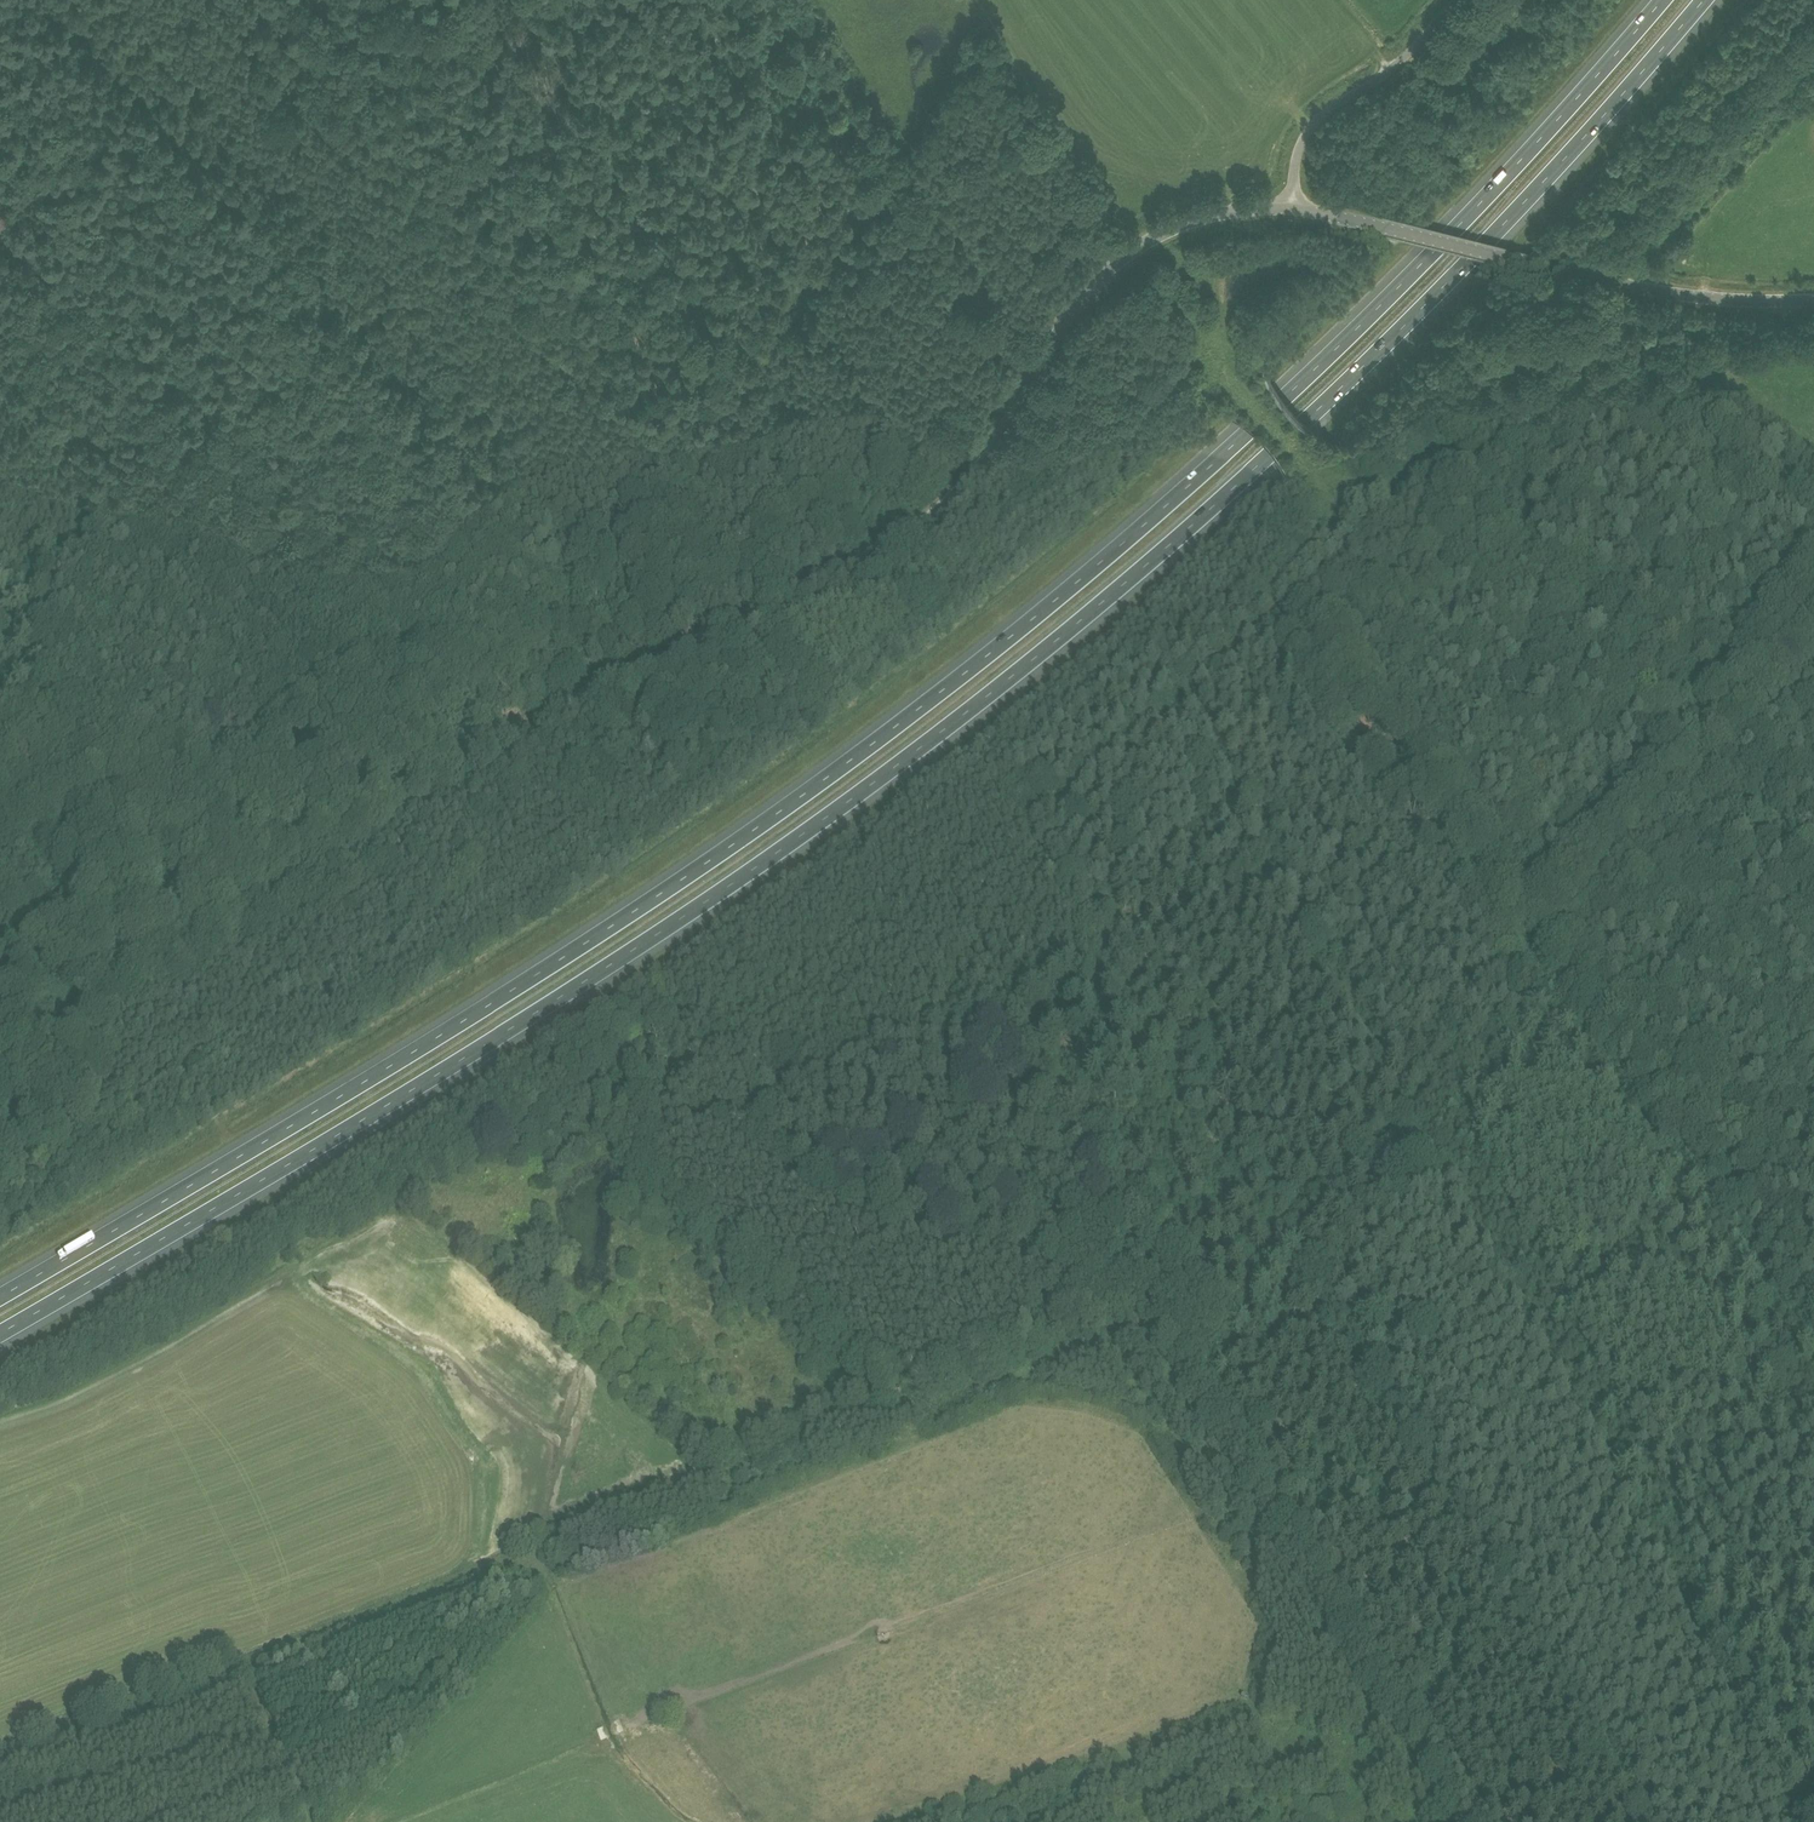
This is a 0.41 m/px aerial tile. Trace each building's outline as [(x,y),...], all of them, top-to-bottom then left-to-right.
[(644,1046),(631,1048),(632,1060),(645,1058),(644,1046)]
